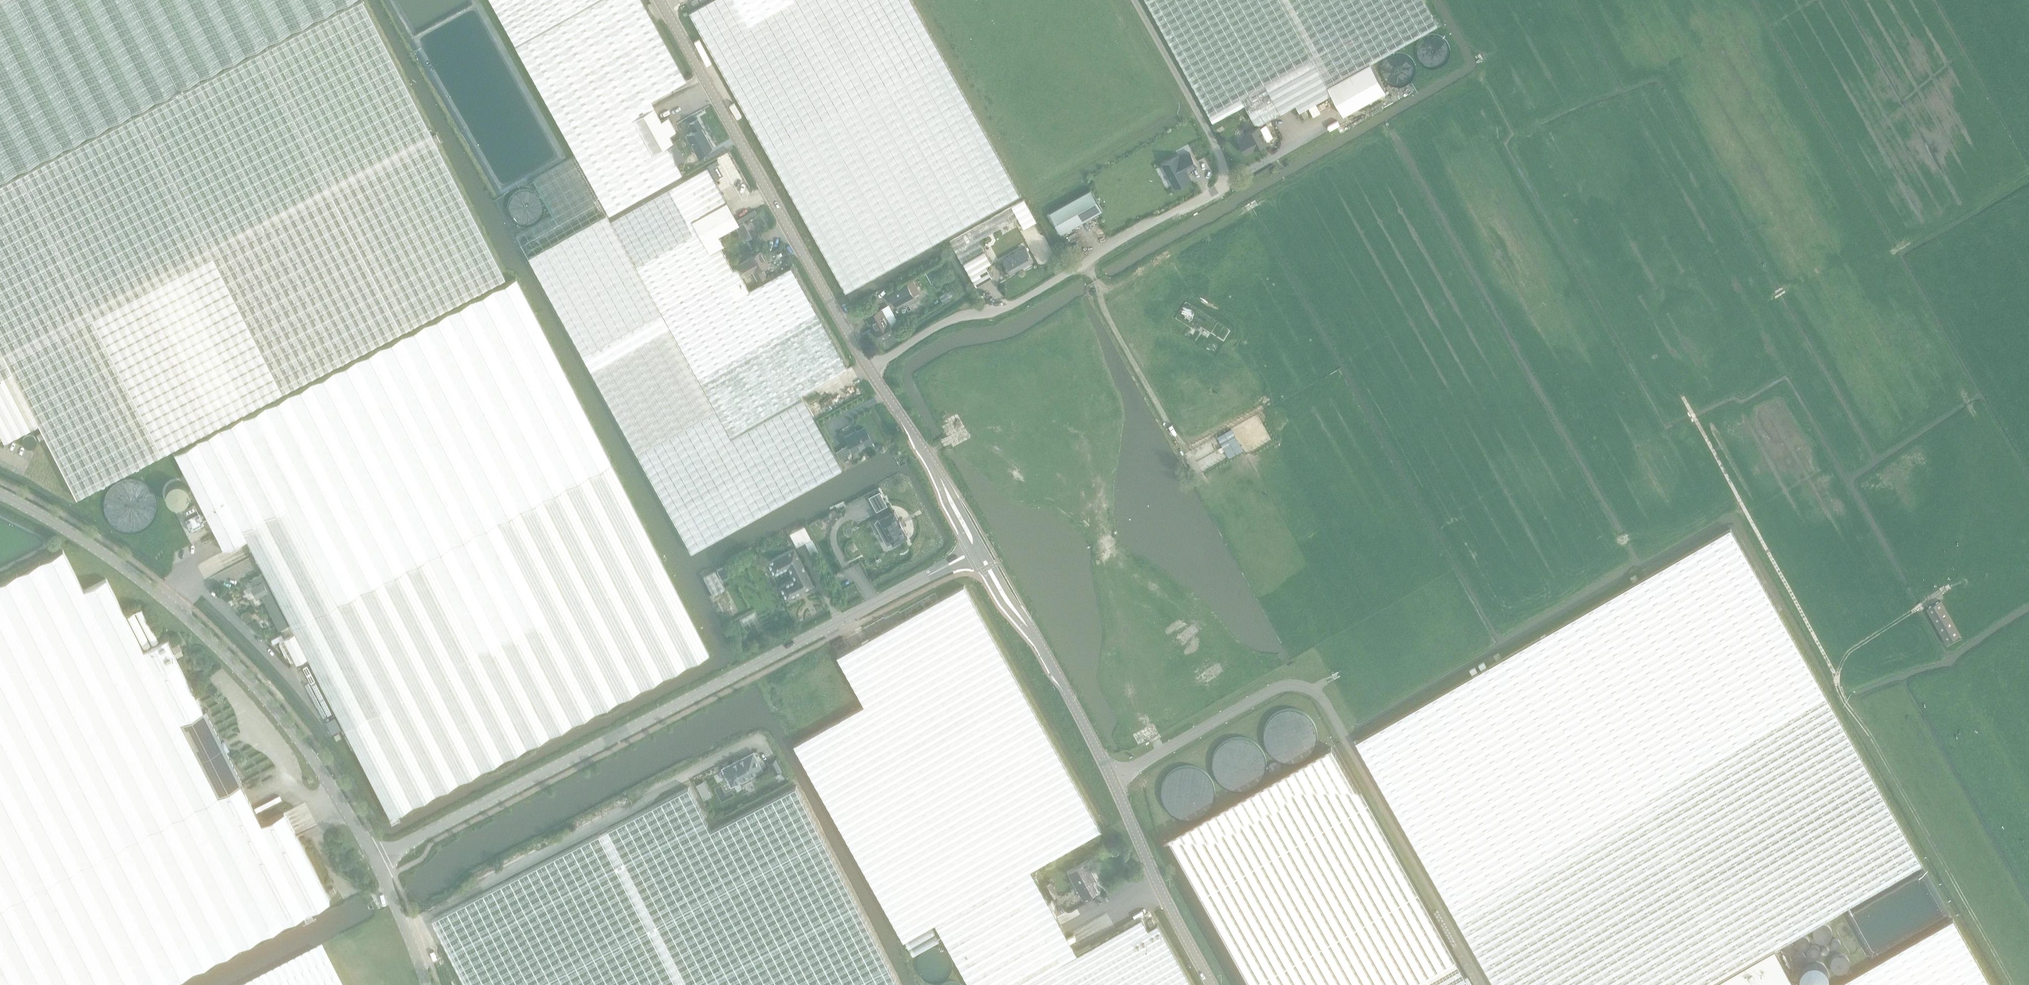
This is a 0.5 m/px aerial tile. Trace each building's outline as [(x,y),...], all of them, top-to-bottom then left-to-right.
[(362,0),(359,0),(219,71),(126,119),(0,184),(0,432),(4,441),(38,423),(77,497),(505,277),(362,0)] [(350,0),(0,0),(0,180),(350,0)] [(514,45),(608,215),(681,174),(665,145),(672,142),(668,135),(675,131),(667,117),(660,121),(649,100),(685,80),(640,0),(489,0),(514,45)] [(690,11),(846,291),(1019,194),(911,0),(709,0),(690,11)] [(1209,116),(1212,123),(1244,105),(1254,123),(1260,124),(1295,105),(1299,112),(1301,111),(1305,108),(1332,94),(1343,115),(1386,91),(1370,63),(1438,26),(1424,0),(1145,0),(1209,116)] [(1447,41),(1445,39),(1443,37),(1440,35),(1438,34),(1435,34),(1432,33),(1429,34),(1426,35),(1423,36),(1421,38),(1419,40),(1417,43),(1416,45),(1415,48),(1415,51),(1415,54),(1416,57),(1417,60),(1419,62),(1421,64),(1424,66),(1426,68),(1429,68),(1432,69),(1435,69),(1438,68),(1441,67),(1443,65),(1446,63),(1447,61),(1449,58),(1450,55),(1450,52),(1450,49),(1450,46),(1449,44),(1447,41)] [(1413,59),(1411,57),(1408,55),(1406,53),(1403,52),(1400,52),(1397,52),(1395,52),(1392,53),(1389,54),(1387,56),(1385,58),(1383,61),(1382,63),(1381,66),(1381,69),(1381,72),(1382,75),(1383,78),(1385,80),(1387,82),(1389,84),(1392,85),(1395,86),(1398,86),(1401,86),(1404,86),(1406,85),(1409,83),(1411,81),(1413,79),(1414,76),(1415,73),(1416,70),(1416,67),(1415,64),(1414,62),(1413,59)] [(1309,115),(1305,108),(1301,111),(1305,118),(1309,115)] [(697,155),(711,147),(700,127),(701,127),(696,119),(688,123),(692,131),(685,134),(697,155)] [(1245,153),(1246,152),(1248,152),(1251,150),(1252,149),(1267,141),(1267,140),(1273,137),(1266,124),(1261,128),(1259,125),(1246,132),(1247,136),(1239,141),(1245,153)] [(1178,155),(1162,164),(1175,187),(1190,178),(1186,170),(1189,168),(1190,169),(1197,165),(1190,153),(1180,158),(1178,155)] [(527,257),(526,257),(539,280),(540,282),(549,299),(553,305),(562,323),(572,340),(574,344),(584,361),(593,379),(603,396),(605,400),(615,418),(625,435),(634,453),(644,470),(648,478),(658,495),(667,513),(677,530),(684,541),(687,547),(690,552),(691,552),(698,547),(733,528),(765,511),(767,509),(789,497),(841,468),(799,395),(799,394),(845,368),(789,266),(748,289),(735,267),(732,269),(731,269),(722,252),(719,247),(722,245),(723,245),(720,240),(717,235),(729,228),(738,223),(706,167),(609,221),(605,213),(601,216),(527,257)] [(541,197),(539,194),(537,192),(534,191),(531,190),(528,189),(525,189),(522,189),(519,190),(516,192),(514,194),(512,196),(510,199),(509,201),(508,204),(508,207),(508,211),(509,214),(510,216),(512,219),(514,221),(517,223),(519,224),(522,225),(526,226),(529,226),(532,225),(535,224),(537,222),(540,220),(542,217),(543,215),(544,212),(545,209),(544,206),(544,202),(543,200),(541,197)] [(1100,210),(1088,190),(1050,212),(1061,232),(1100,210)] [(984,251),(1021,230),(1037,221),(1024,199),(950,241),(962,263),(963,263),(976,285),(992,276),(986,266),(991,262),(984,251)] [(1010,272),(1033,260),(1025,246),(1003,259),(1010,272)] [(747,257),(747,258),(748,258),(740,263),(746,274),(752,271),(757,281),(766,275),(762,268),(768,264),(760,250),(747,257)] [(284,637),(296,662),(307,656),(389,817),(709,653),(516,276),(174,453),(224,550),(246,538),(264,572),(253,577),(256,585),(252,587),(257,596),(261,594),(279,629),(290,623),(294,632),(284,637)] [(907,283),(888,294),(896,307),(914,297),(914,296),(920,293),(913,281),(907,284),(907,283)] [(868,316),(878,333),(881,338),(893,331),(882,309),(868,316)] [(853,451),(871,441),(864,427),(852,433),(852,432),(845,436),(853,451)] [(847,445),(841,448),(845,455),(851,452),(847,445)] [(174,481),(172,482),(171,483),(169,484),(167,485),(166,487),(165,490),(165,492),(165,495),(165,497),(166,499),(167,501),(169,502),(171,504),(173,504),(174,505),(176,505),(177,505),(179,505),(180,505),(182,504),(183,503),(184,502),(186,501),(186,500),(187,499),(188,497),(188,495),(189,494),(189,492),(188,490),(188,488),(187,487),(186,485),(185,484),(184,484),(183,483),(181,482),(180,481),(178,481),(176,481),(174,481)] [(880,491),(869,497),(877,511),(887,505),(880,491)] [(183,509),(186,514),(197,509),(194,504),(183,509)] [(881,518),(879,520),(883,527),(879,529),(884,538),(890,535),(893,542),(894,542),(908,535),(904,528),(903,526),(904,526),(900,518),(899,519),(895,510),(881,518)] [(185,520),(191,531),(206,523),(200,512),(185,520)] [(789,533),(796,546),(812,538),(805,525),(789,533)] [(1774,949),(1921,865),(1730,528),(1356,741),(1495,984),(1795,984),(1774,949)] [(786,566),(792,579),(780,585),(786,597),(812,584),(794,547),(767,561),(773,573),(786,566)] [(329,901),(284,812),(261,824),(241,784),(245,781),(242,782),(226,751),(229,749),(224,740),(221,742),(205,710),(208,709),(208,708),(203,711),(177,661),(174,654),(171,648),(166,639),(143,650),(106,578),(84,590),(63,550),(0,582),(0,984),(165,984),(329,901)] [(728,564),(717,569),(722,579),(733,573),(728,564)] [(715,571),(703,577),(713,594),(724,589),(715,571)] [(794,744),(904,940),(935,923),(970,984),(1192,984),(1158,924),(1148,930),(1142,918),(1077,955),(1062,963),(1046,934),(1061,925),(1052,909),(1055,907),(1051,901),(1049,902),(1030,869),(1102,831),(964,585),(837,656),(865,705),(794,744)] [(1927,608),(1947,643),(1961,635),(1941,600),(1927,608)] [(335,717),(326,721),(332,734),(341,729),(335,717)] [(1164,840),(1244,984),(1464,984),(1331,747),(1164,840)] [(755,754),(740,761),(739,760),(723,768),(724,769),(721,771),(726,781),(729,779),(732,785),(740,781),(742,784),(752,779),(750,776),(760,771),(760,769),(762,768),(755,754)] [(527,918),(447,959),(461,984),(899,984),(798,789),(645,868),(628,837),(515,895),(527,918)] [(1088,862),(1069,873),(1083,898),(1098,890),(1093,881),(1091,877),(1095,875),(1088,862)] [(1050,898),(1057,894),(1051,882),(1043,886),(1050,898)] [(337,893),(333,886),(328,889),(332,895),(337,893)] [(1952,919),(1837,984),(1990,984),(1952,919)] [(1830,927),(1829,926),(1828,925),(1826,924),(1825,924),(1823,923),(1822,923),(1820,923),(1819,924),(1817,925),(1816,926),(1815,927),(1814,928),(1813,930),(1813,931),(1813,933),(1813,934),(1813,936),(1814,938),(1815,939),(1816,940),(1817,941),(1819,942),(1820,942),(1822,943),(1824,942),(1825,942),(1827,941),(1828,941),(1829,939),(1830,938),(1831,937),(1832,935),(1832,934),(1832,932),(1832,930),(1831,929),(1830,927)] [(1808,938),(1807,937),(1806,936),(1804,935),(1803,935),(1802,935),(1801,935),(1800,936),(1799,936),(1798,937),(1797,938),(1796,939),(1796,940),(1795,941),(1795,942),(1795,943),(1796,945),(1796,946),(1797,947),(1798,948),(1799,948),(1800,949),(1801,949),(1802,949),(1803,949),(1805,949),(1806,949),(1807,948),(1808,947),(1808,946),(1809,945),(1809,944),(1810,943),(1810,942),(1809,940),(1809,939),(1808,938)] [(1839,940),(1838,939),(1837,938),(1836,938),(1835,938),(1834,939),(1833,939),(1832,940),(1832,941),(1831,941),(1831,942),(1831,943),(1831,944),(1832,945),(1832,946),(1833,946),(1833,947),(1834,947),(1835,947),(1836,947),(1837,947),(1838,947),(1838,946),(1839,946),(1839,945),(1840,945),(1840,944),(1840,943),(1840,942),(1840,941),(1839,940)] [(1794,944),(1793,944),(1793,943),(1792,942),(1791,942),(1790,942),(1789,942),(1788,942),(1787,942),(1786,943),(1785,943),(1784,944),(1784,945),(1783,946),(1783,947),(1783,948),(1783,949),(1783,950),(1784,951),(1784,952),(1785,953),(1786,953),(1787,954),(1788,954),(1789,954),(1790,954),(1791,954),(1792,954),(1793,953),(1794,952),(1794,951),(1795,950),(1795,949),(1795,948),(1795,947),(1795,946),(1795,945),(1794,944)] [(1820,948),(1819,947),(1818,946),(1817,946),(1816,945),(1814,945),(1813,945),(1812,945),(1811,945),(1810,946),(1809,947),(1808,948),(1807,949),(1807,950),(1806,951),(1806,952),(1806,954),(1807,955),(1807,956),(1808,957),(1809,958),(1810,959),(1811,959),(1812,960),(1813,960),(1815,960),(1816,959),(1817,959),(1818,958),(1819,957),(1820,956),(1820,955),(1821,954),(1821,953),(1821,952),(1821,950),(1820,949),(1820,948)] [(252,984),(340,984),(322,950),(252,984)] [(1805,954),(1804,953),(1804,952),(1802,952),(1801,951),(1800,951),(1799,951),(1798,951),(1797,951),(1796,952),(1795,953),(1794,953),(1793,955),(1793,956),(1792,957),(1792,958),(1792,959),(1793,960),(1793,961),(1794,962),(1795,963),(1796,964),(1797,965),(1798,965),(1799,965),(1800,965),(1802,965),(1803,964),(1804,964),(1805,963),(1805,962),(1806,961),(1806,960),(1807,958),(1807,957),(1806,956),(1806,955),(1805,954)] [(1848,958),(1847,957),(1846,956),(1844,955),(1843,954),(1841,954),(1840,954),(1838,954),(1836,955),(1835,955),(1834,956),(1833,957),(1832,959),(1831,960),(1831,962),(1830,963),(1831,965),(1831,967),(1832,968),(1833,970),(1834,971),(1835,972),(1837,972),(1838,973),(1840,973),(1841,973),(1843,973),(1845,972),(1846,971),(1847,970),(1848,969),(1849,967),(1849,966),(1850,964),(1850,962),(1849,961),(1849,959),(1848,958)] [(1824,966),(1822,965),(1820,963),(1818,962),(1816,962),(1813,962),(1811,962),(1808,963),(1806,964),(1804,966),(1802,967),(1801,969),(1800,972),(1799,974),(1799,977),(1799,979),(1800,982),(1801,984),(1802,984),(1826,984),(1827,983),(1828,980),(1829,978),(1829,975),(1828,973),(1827,970),(1826,968),(1824,966)]
